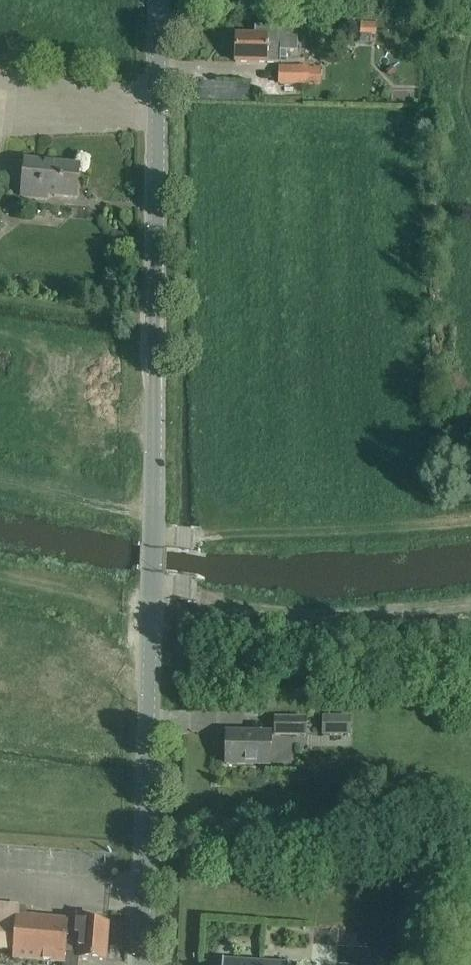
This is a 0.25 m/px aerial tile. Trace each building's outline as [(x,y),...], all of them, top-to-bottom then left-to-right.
[(362,23),(361,35),(371,35),(375,35),(376,23),(362,23)] [(236,36),(236,62),(281,63),(281,59),(287,59),(287,52),(298,52),(298,28),(255,27),(255,36),(236,36)] [(307,85),(308,67),(279,66),(279,83),(307,85)] [(308,67),(307,85),(319,85),(320,68),(308,67)] [(79,166),(25,161),(22,197),(47,199),(47,195),(76,198),(79,166)] [(350,715),(322,715),(322,734),(350,734),(350,715)] [(274,733),(306,734),(306,716),(275,716),(274,733)] [(269,733),(247,733),(227,732),(227,764),(247,765),(269,764),(269,733)] [(0,904),(0,949),(16,950),(15,958),(44,961),(64,963),(64,964),(78,964),(79,959),(106,961),(109,924),(93,923),(93,915),(77,914),(77,916),(67,915),(67,921),(19,917),(19,906),(0,904)]
